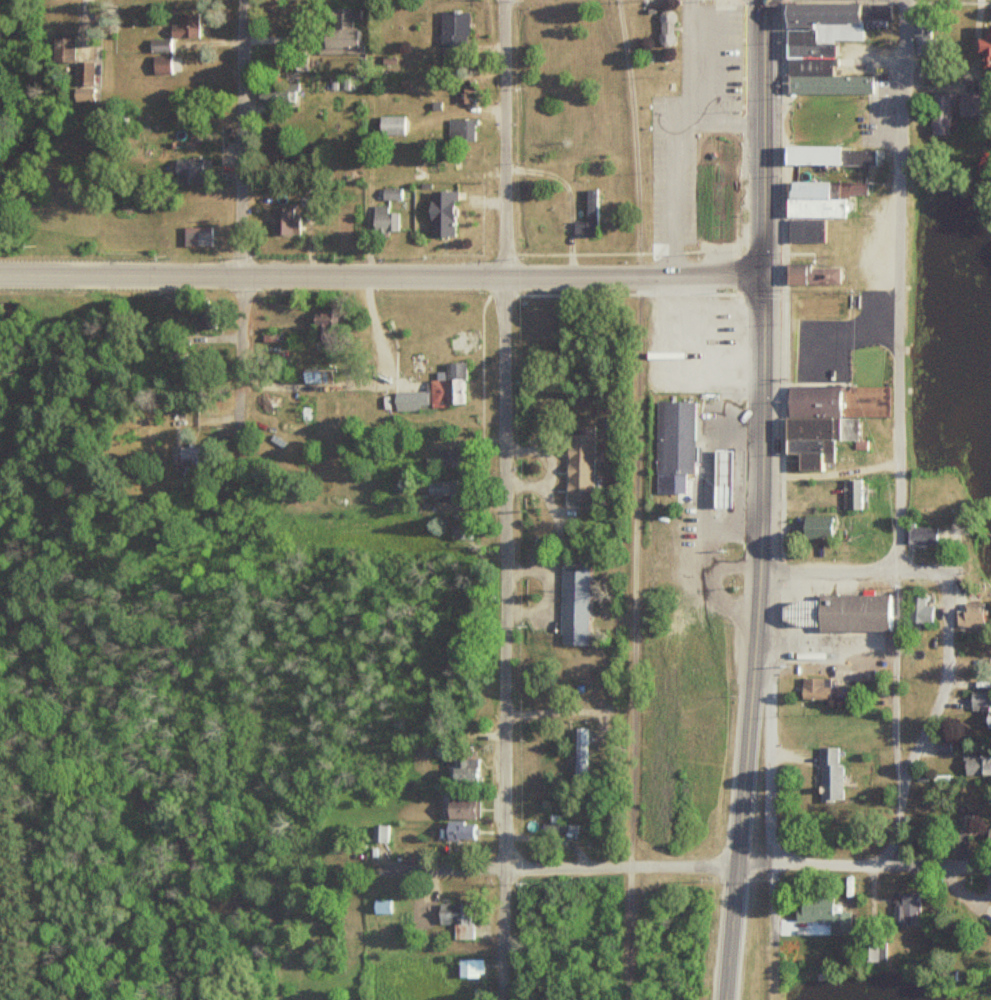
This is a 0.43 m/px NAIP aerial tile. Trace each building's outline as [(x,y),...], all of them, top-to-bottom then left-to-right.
[(785,95),(871,94),(871,76),(833,77),(833,42),(860,41),(860,21),(889,20),(889,5),(784,6),(785,95)] [(671,12),(657,12),(657,46),(671,46),(671,12)] [(197,38),(197,15),(177,15),(177,26),(169,26),(169,38),(197,38)] [(440,50),(466,50),(466,15),(440,15),(440,50)] [(983,26),(984,41),(975,41),(975,55),(981,55),(981,74),(990,74),(990,26),(983,26)] [(317,30),(317,55),(358,55),(358,30),(317,30)] [(75,34),(54,34),(54,62),(75,62),(75,101),(92,101),(93,62),(75,62),(75,34)] [(148,40),(148,52),(169,52),(169,40),(148,40)] [(926,54),(930,46),(920,40),(916,47),(926,54)] [(167,58),(155,57),(155,64),(166,65),(167,58)] [(259,84),(259,103),(297,103),(297,84),(259,84)] [(932,95),(933,128),(951,127),(950,95),(932,95)] [(403,118),(377,118),(377,137),(403,137),(403,118)] [(781,166),(873,166),(873,148),(781,148),(781,166)] [(210,184),(210,159),(171,159),(171,184),(210,184)] [(785,183),(785,218),(844,218),(844,200),(863,200),(863,183),(785,183)] [(399,201),(399,191),(380,191),(380,201),(399,201)] [(584,223),(572,223),(572,238),(596,238),(596,191),(584,191),(584,223)] [(427,239),(453,238),(453,192),(427,193),(427,239)] [(388,212),(388,206),(368,206),(368,233),(397,233),(397,212),(388,212)] [(272,238),(295,237),(295,209),(271,209),(272,238)] [(822,243),(822,221),(786,221),(786,243),(822,243)] [(195,245),(204,245),(204,229),(195,229),(195,245)] [(784,286),(836,286),(837,266),(785,266),(784,286)] [(328,319),(314,319),(314,340),(328,340),(328,319)] [(428,378),(429,406),(464,406),(463,362),(442,362),(443,378),(428,378)] [(300,382),(329,382),(329,370),(300,370),(300,382)] [(783,455),(796,455),(796,470),(822,470),(822,462),(831,462),(831,439),(839,439),(839,386),(783,386),(783,455)] [(423,393),(396,393),(396,408),(423,408),(423,393)] [(656,399),(654,491),(685,491),(685,471),(693,471),(693,460),(698,460),(698,444),(693,444),(694,399),(656,399)] [(564,509),(591,509),(592,426),(574,426),(574,433),(565,433),(564,509)] [(711,484),(728,484),(729,447),(711,447),(711,484)] [(437,449),(437,468),(468,468),(468,449),(437,449)] [(456,501),(456,480),(426,480),(426,501),(456,501)] [(799,538),(832,538),(832,516),(799,516),(799,538)] [(936,526),(903,526),(903,544),(936,544),(936,526)] [(820,631),(819,593),(890,593),(891,630),(820,631)] [(931,605),(925,605),(925,597),(909,597),(909,625),(931,625),(931,605)] [(817,625),(817,598),(796,598),(783,605),(783,618),(797,626),(817,625)] [(959,628),(980,628),(980,606),(959,606),(959,628)] [(799,700),(827,700),(827,680),(844,680),(844,672),(827,672),(827,678),(799,678),(799,700)] [(966,692),(966,710),(977,710),(977,728),(990,728),(990,710),(982,710),(982,692),(966,692)] [(584,728),(573,728),(573,776),(584,776),(584,728)] [(931,753),(946,752),(945,738),(930,740),(931,753)] [(817,801),(840,801),(840,748),(817,748),(817,801)] [(990,775),(990,755),(959,755),(959,775),(990,775)] [(449,781),(478,781),(478,758),(449,758),(449,781)] [(472,795),(442,795),(442,818),(472,818),(472,795)] [(540,833),(575,833),(575,824),(559,824),(559,816),(540,816),(540,833)] [(442,841),(473,841),(473,822),(442,822),(442,841)] [(384,842),(384,825),(371,825),(371,842),(384,842)] [(830,896),(795,896),(795,922),(829,922),(829,935),(849,935),(849,912),(830,912),(830,896)] [(470,939),(470,903),(435,903),(435,924),(453,924),(453,939),(470,939)] [(482,959),(456,959),(456,977),(482,977),(482,959)]
